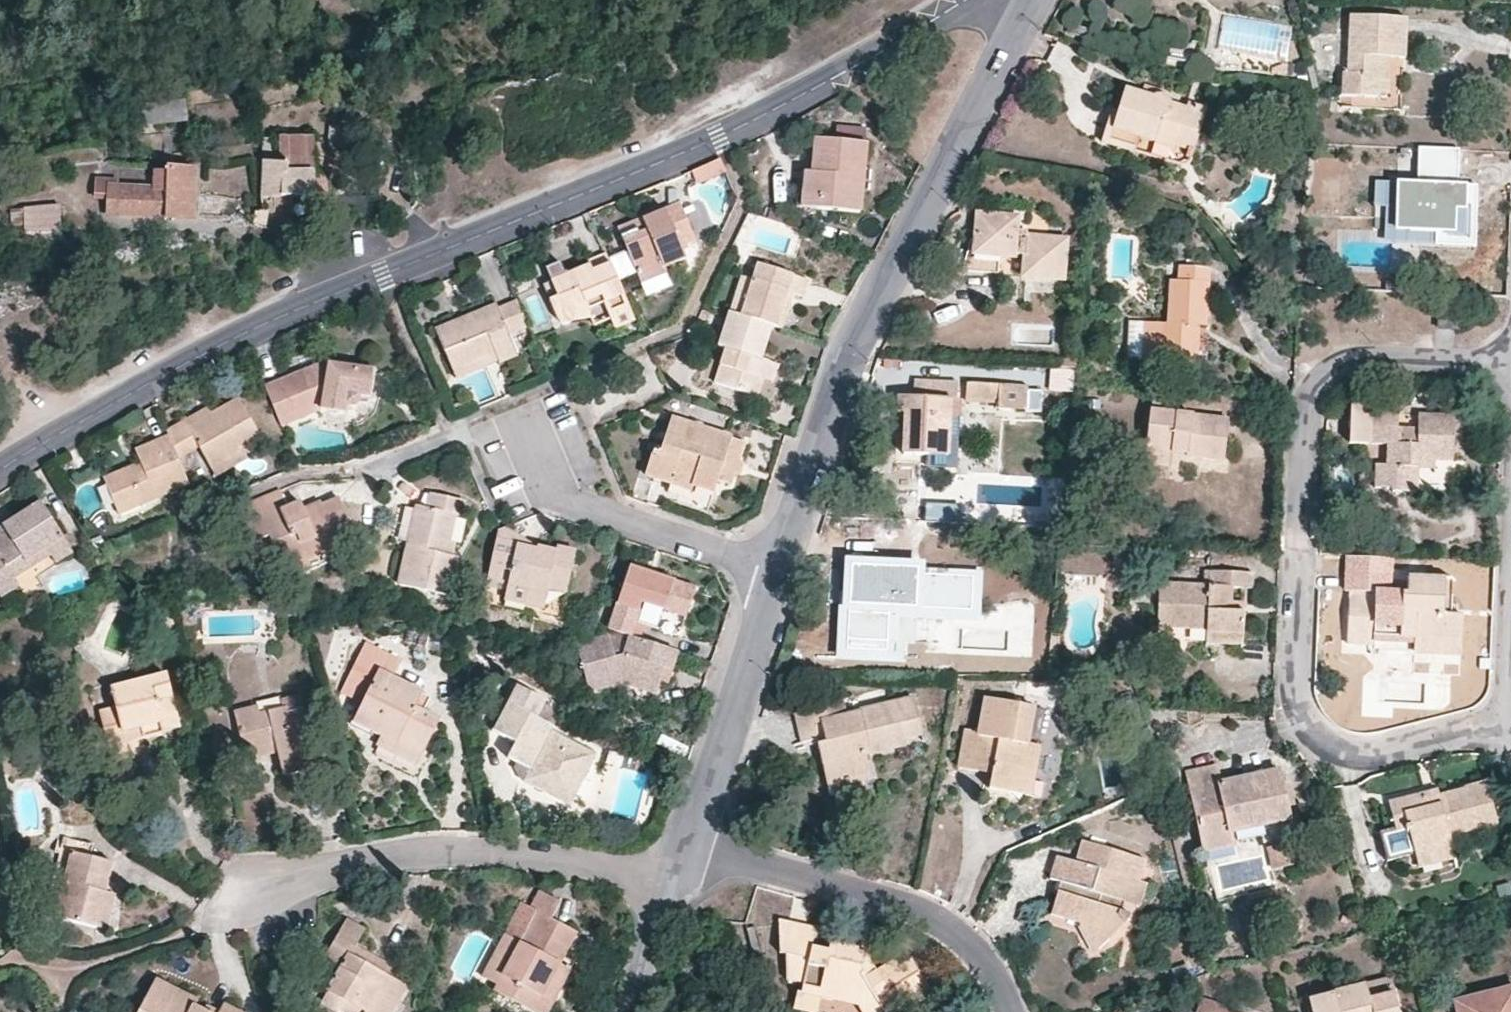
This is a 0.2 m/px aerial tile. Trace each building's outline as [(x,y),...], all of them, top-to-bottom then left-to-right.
[(1405,17),(1349,14),(1346,72),(1342,72),(1340,95),(1350,96),(1376,98),(1378,59),(1388,59),(1403,59),(1404,34),(1405,17)] [(1388,59),(1378,59),(1376,98),(1386,99),(1388,59)] [(1144,85),(1141,94),(1149,97),(1153,95),(1161,94),(1162,91),(1144,85)] [(1133,152),(1138,138),(1175,148),(1175,144),(1180,129),(1198,133),(1204,115),(1205,108),(1187,102),(1185,108),(1172,103),(1168,98),(1164,95),(1161,94),(1153,95),(1149,97),(1141,94),(1124,89),(1117,113),(1111,111),(1101,142),(1133,152)] [(186,120),(184,101),(140,107),(143,126),(186,120)] [(329,143),(340,144),(341,127),(330,127),(329,143)] [(1194,150),(1198,133),(1180,129),(1175,144),(1187,148),(1194,150)] [(314,138),(279,137),(279,162),(266,163),(264,200),(274,200),(274,213),(292,212),(292,198),(316,196),(314,138)] [(819,138),(815,171),(802,171),(799,206),(862,212),(870,143),(819,138)] [(244,157),(253,157),(252,145),(244,146),(244,157)] [(244,157),(244,146),(211,146),(211,158),(244,157)] [(1184,156),(1190,159),(1194,150),(1187,148),(1184,156)] [(1417,183),(1395,182),(1394,219),(1407,220),(1408,231),(1436,232),(1436,243),(1473,245),(1476,186),(1457,185),(1458,150),(1418,148),(1417,183)] [(722,158),(693,171),(698,182),(725,170),(725,169),(722,158)] [(156,174),(156,191),(118,189),(118,184),(97,183),(97,200),(109,200),(109,217),(147,218),(195,218),(195,169),(166,169),(166,175),(156,174)] [(23,224),(26,238),(60,233),(56,204),(22,209),(23,224)] [(671,216),(673,222),(688,216),(686,209),(671,216)] [(996,271),(997,255),(1023,257),(1022,276),(1062,278),(1063,272),(1065,239),(1026,237),(1015,236),(1016,229),(1016,216),(983,214),(982,225),(976,226),(975,239),(970,240),(963,270),(996,271)] [(651,231),(653,236),(644,239),(643,235),(626,242),(646,288),(670,277),(668,271),(676,268),(689,263),(685,251),(700,245),(688,216),(673,222),(671,216),(648,225),(651,231)] [(1394,219),(1393,231),(1408,231),(1407,220),(1394,219)] [(651,231),(648,225),(623,235),(626,242),(643,235),(651,231)] [(626,247),(610,253),(618,275),(634,269),(626,247)] [(614,267),(609,256),(592,263),(597,273),(614,267)] [(742,314),(760,262),(748,259),(731,311),(742,314)] [(807,279),(760,262),(742,314),(773,324),(776,325),(788,289),(795,291),(803,294),(807,279)] [(590,308),(588,304),(603,298),(605,301),(616,327),(636,318),(614,267),(597,273),(592,263),(582,267),(585,272),(577,275),(575,270),(553,279),(559,295),(551,299),(559,319),(562,320),(564,321),(567,320),(569,319),(570,314),(570,308),(590,308)] [(1205,326),(1209,267),(1179,265),(1179,282),(1171,281),(1166,323),(1144,322),(1127,321),(1126,335),(1125,360),(1142,360),(1190,364),(1194,326),(1205,326)] [(575,270),(577,275),(585,272),(582,267),(575,270)] [(668,271),(670,277),(646,288),(650,298),(682,286),(676,268),(668,271)] [(551,299),(559,295),(553,279),(544,283),(551,299)] [(1393,292),(1393,282),(1383,282),(1383,291),(1384,291),(1393,292)] [(776,325),(783,327),(795,291),(788,289),(776,325)] [(588,304),(590,308),(605,301),(603,298),(588,304)] [(456,348),(464,368),(498,353),(501,362),(502,363),(519,356),(510,334),(529,326),(518,299),(499,307),(497,302),(466,315),(468,321),(460,325),(457,318),(436,327),(446,351),(456,348)] [(771,360),(763,357),(773,324),(742,314),(731,311),(721,347),(727,349),(716,382),(758,396),(764,378),(771,360)] [(457,318),(460,325),(468,321),(466,315),(457,318)] [(456,348),(446,351),(454,372),(464,368),(456,348)] [(454,372),(458,379),(501,362),(498,353),(464,368),(454,372)] [(774,382),(780,364),(771,360),(764,378),(774,382)] [(327,373),(319,373),(319,366),(266,385),(280,420),(319,405),(321,409),(342,411),(344,401),(347,403),(351,405),(355,404),(358,402),(359,397),(369,397),(372,371),(327,365),(327,373)] [(319,366),(319,373),(327,373),(327,365),(322,365),(319,366)] [(898,396),(898,414),(905,415),(905,435),(904,454),(929,456),(929,446),(948,446),(950,399),(957,399),(957,381),(915,380),(915,385),(914,396),(898,396)] [(968,382),(968,398),(999,400),(999,407),(1027,408),(1028,384),(968,382)] [(1151,398),(1149,411),(1174,413),(1175,401),(1151,398)] [(321,409),(319,405),(280,420),(282,425),(321,409)] [(1349,445),(1369,445),(1386,445),(1385,466),(1374,465),(1373,489),(1390,490),(1391,494),(1415,493),(1416,469),(1417,459),(1435,460),(1451,462),(1453,416),(1417,414),(1416,430),(1397,429),(1397,413),(1398,406),(1370,405),(1350,405),(1349,445)] [(245,408),(214,422),(189,432),(186,425),(166,433),(169,439),(178,460),(199,451),(208,475),(246,460),(263,453),(245,408)] [(1169,466),(1171,452),(1185,453),(1185,455),(1223,459),(1227,420),(1174,413),(1149,411),(1143,463),(1169,466)] [(214,422),(211,414),(186,425),(189,432),(214,422)] [(905,415),(898,414),(896,434),(905,435),(905,415)] [(672,485),(676,475),(696,481),(694,486),(716,494),(720,482),(731,485),(736,470),(732,469),(736,458),(739,459),(745,442),(702,429),(703,424),(694,422),(693,426),(671,419),(660,454),(654,451),(646,477),(672,485)] [(133,454),(138,466),(141,474),(133,477),(130,469),(101,481),(113,509),(135,500),(139,507),(189,487),(178,460),(169,439),(133,454)] [(929,446),(929,456),(948,456),(948,446),(929,446)] [(732,469),(736,470),(743,472),(746,462),(739,459),(736,458),(732,469)] [(1417,459),(1416,469),(1433,469),(1435,460),(1417,459)] [(208,475),(211,483),(249,468),(246,460),(208,475)] [(1167,478),(1169,466),(1143,463),(1142,474),(1167,478)] [(133,477),(141,474),(138,466),(130,469),(133,477)] [(694,486),(696,481),(676,475),(672,485),(693,492),(694,486)] [(325,506),(309,514),(306,508),(304,503),(290,508),(282,491),(241,507),(257,543),(272,537),(283,561),(309,551),(313,559),(360,539),(343,500),(325,506)] [(449,557),(442,556),(444,544),(451,515),(457,517),(460,500),(430,494),(427,510),(415,507),(398,586),(446,597),(455,558),(449,557)] [(113,509),(116,516),(139,507),(135,500),(113,509)] [(15,519),(3,527),(0,528),(0,592),(3,597),(21,587),(15,576),(54,553),(50,546),(64,537),(44,502),(15,519)] [(325,506),(323,502),(306,508),(309,514),(325,506)] [(12,513),(0,520),(0,522),(3,527),(15,519),(12,513)] [(540,549),(538,557),(519,553),(521,545),(499,529),(489,580),(509,584),(506,599),(527,604),(531,589),(548,592),(549,587),(567,591),(576,551),(558,548),(557,553),(540,549)] [(50,546),(54,553),(58,560),(72,552),(64,537),(50,546)] [(451,546),(444,544),(442,556),(449,557),(451,546)] [(538,557),(540,549),(521,545),(519,553),(538,557)] [(313,559),(309,551),(283,561),(289,575),(315,564),(313,559)] [(925,567),(925,559),(846,556),(843,649),(897,651),(899,616),(981,619),(983,569),(925,567)] [(1349,556),(1348,592),(1391,594),(1393,558),(1349,556)] [(648,572),(631,566),(610,630),(631,637),(640,639),(645,626),(637,623),(645,600),(688,614),(697,588),(658,575),(655,582),(646,579),(648,572)] [(1209,571),(1208,586),(1158,584),(1156,627),(1206,629),(1206,643),(1241,644),(1243,611),(1229,610),(1229,588),(1243,589),(1250,587),(1251,572),(1209,571)] [(648,572),(646,579),(655,582),(658,575),(648,572)] [(1406,577),(1405,594),(1391,594),(1348,592),(1346,643),(1373,644),(1373,637),(1413,639),(1459,641),(1460,615),(1449,614),(1442,614),(1444,578),(1406,577)] [(157,588),(145,586),(143,602),(156,604),(157,588)] [(1243,589),(1229,588),(1229,610),(1243,611),(1243,589)] [(531,589),(527,604),(544,608),(548,592),(531,589)] [(438,638),(431,634),(426,643),(433,646),(438,638)] [(631,637),(626,659),(618,660),(615,635),(581,642),(588,689),(621,685),(655,694),(663,669),(672,671),(678,652),(640,639),(631,637)] [(1413,647),(1413,653),(1459,653),(1459,641),(1413,639),(1413,647)] [(423,712),(431,697),(394,678),(403,659),(367,643),(342,692),(365,704),(356,722),(382,735),(421,755),(438,721),(423,712)] [(112,688),(116,708),(100,712),(106,736),(109,747),(163,733),(162,731),(180,726),(166,674),(112,688)] [(510,744),(536,757),(530,769),(544,777),(538,787),(573,804),(583,782),(598,789),(612,761),(567,740),(572,734),(568,714),(533,697),(510,744)] [(849,778),(870,773),(866,754),(906,745),(904,738),(902,725),(919,720),(913,697),(843,713),(840,698),(794,707),(798,727),(811,724),(817,746),(821,764),(832,762),(836,781),(849,778)] [(975,771),(988,754),(995,759),(991,773),(989,788),(1014,792),(1016,779),(1031,780),(1038,744),(1026,742),(1033,706),(985,698),(978,730),(965,729),(959,768),(975,771)] [(245,751),(253,750),(275,744),(277,753),(282,775),(317,767),(303,707),(292,710),(291,706),(259,714),(257,708),(236,714),(245,751)] [(902,725),(904,738),(921,734),(919,720),(902,725)] [(811,724),(798,727),(804,748),(817,746),(811,724)] [(382,735),(378,744),(417,764),(421,755),(382,735)] [(277,753),(275,744),(253,750),(255,757),(277,753)] [(1049,749),(1040,747),(1035,775),(1044,777),(1049,749)] [(1231,758),(1237,779),(1269,773),(1264,752),(1231,758)] [(975,771),(991,773),(995,759),(988,754),(975,771)] [(849,784),(849,778),(836,781),(832,762),(821,764),(829,795),(852,790),(849,784)] [(1269,773),(1237,779),(1220,783),(1216,766),(1186,772),(1204,851),(1233,843),(1231,832),(1289,819),(1286,806),(1280,784),(1279,771),(1269,773)] [(849,778),(849,784),(871,778),(870,773),(849,778)] [(1016,779),(1014,792),(1028,795),(1031,780),(1016,779)] [(598,789),(583,782),(573,804),(587,810),(598,789)] [(1287,782),(1280,784),(1286,806),(1292,805),(1287,782)] [(1463,793),(1438,799),(1424,803),(1422,794),(1388,803),(1394,828),(1378,832),(1386,861),(1413,854),(1449,845),(1447,835),(1495,823),(1484,783),(1462,788),(1463,793)] [(1422,794),(1424,803),(1438,799),(1436,790),(1422,794)] [(58,864),(71,867),(63,901),(58,919),(97,929),(109,882),(113,863),(91,858),(93,845),(65,838),(58,864)] [(1059,879),(1065,880),(1062,891),(1057,890),(1050,913),(1081,923),(1090,926),(1094,927),(1106,940),(1127,919),(1128,912),(1121,910),(1123,901),(1130,878),(1138,881),(1144,859),(1083,841),(1076,861),(1056,856),(1049,876),(1059,879)] [(1299,842),(1267,850),(1273,873),(1305,865),(1299,842)] [(1413,854),(1417,868),(1454,859),(1449,845),(1413,854)] [(50,899),(63,901),(71,867),(58,864),(50,899)] [(1138,881),(1130,878),(1123,901),(1137,906),(1144,883),(1138,881)] [(1065,880),(1059,879),(1057,890),(1062,891),(1065,880)] [(97,929),(107,931),(118,884),(109,882),(97,929)] [(561,902),(541,891),(532,910),(523,905),(506,936),(485,977),(499,985),(497,992),(536,1011),(549,1011),(554,1001),(544,996),(561,964),(551,959),(567,928),(553,919),(561,902)] [(833,999),(849,992),(857,1005),(862,1011),(882,1011),(894,1011),(913,1000),(909,993),(927,985),(910,958),(899,965),(893,958),(876,970),(864,952),(858,950),(858,947),(830,941),(828,949),(812,946),(816,926),(779,918),(779,952),(786,953),(787,979),(803,983),(802,992),(833,999)] [(388,976),(351,956),(356,947),(366,929),(348,919),(326,957),(343,966),(329,990),(367,1011),(393,1011),(408,987),(388,976)] [(1094,950),(1106,940),(1094,927),(1090,926),(1081,923),(1094,950)] [(551,959),(561,964),(577,933),(567,928),(551,959)] [(388,976),(392,967),(356,947),(351,956),(388,976)] [(544,996),(554,1001),(572,970),(561,964),(544,996)] [(195,1006),(198,1000),(156,978),(139,1011),(207,1011),(206,1011),(195,1006)] [(909,993),(913,1000),(930,990),(927,985),(909,993)] [(1392,993),(1368,999),(1363,985),(1309,999),(1312,1011),(1397,1011),(1392,993)] [(1453,1002),(1456,1011),(1510,1011),(1510,987),(1453,1002)] [(324,999),(346,1011),(367,1011),(329,990),(324,999)] [(849,992),(833,999),(857,1005),(849,992)] [(1230,1007),(1202,999),(1197,1011),(1229,1011),(1230,1007)] [(224,1003),(220,1011),(241,1011),(224,1003)]
